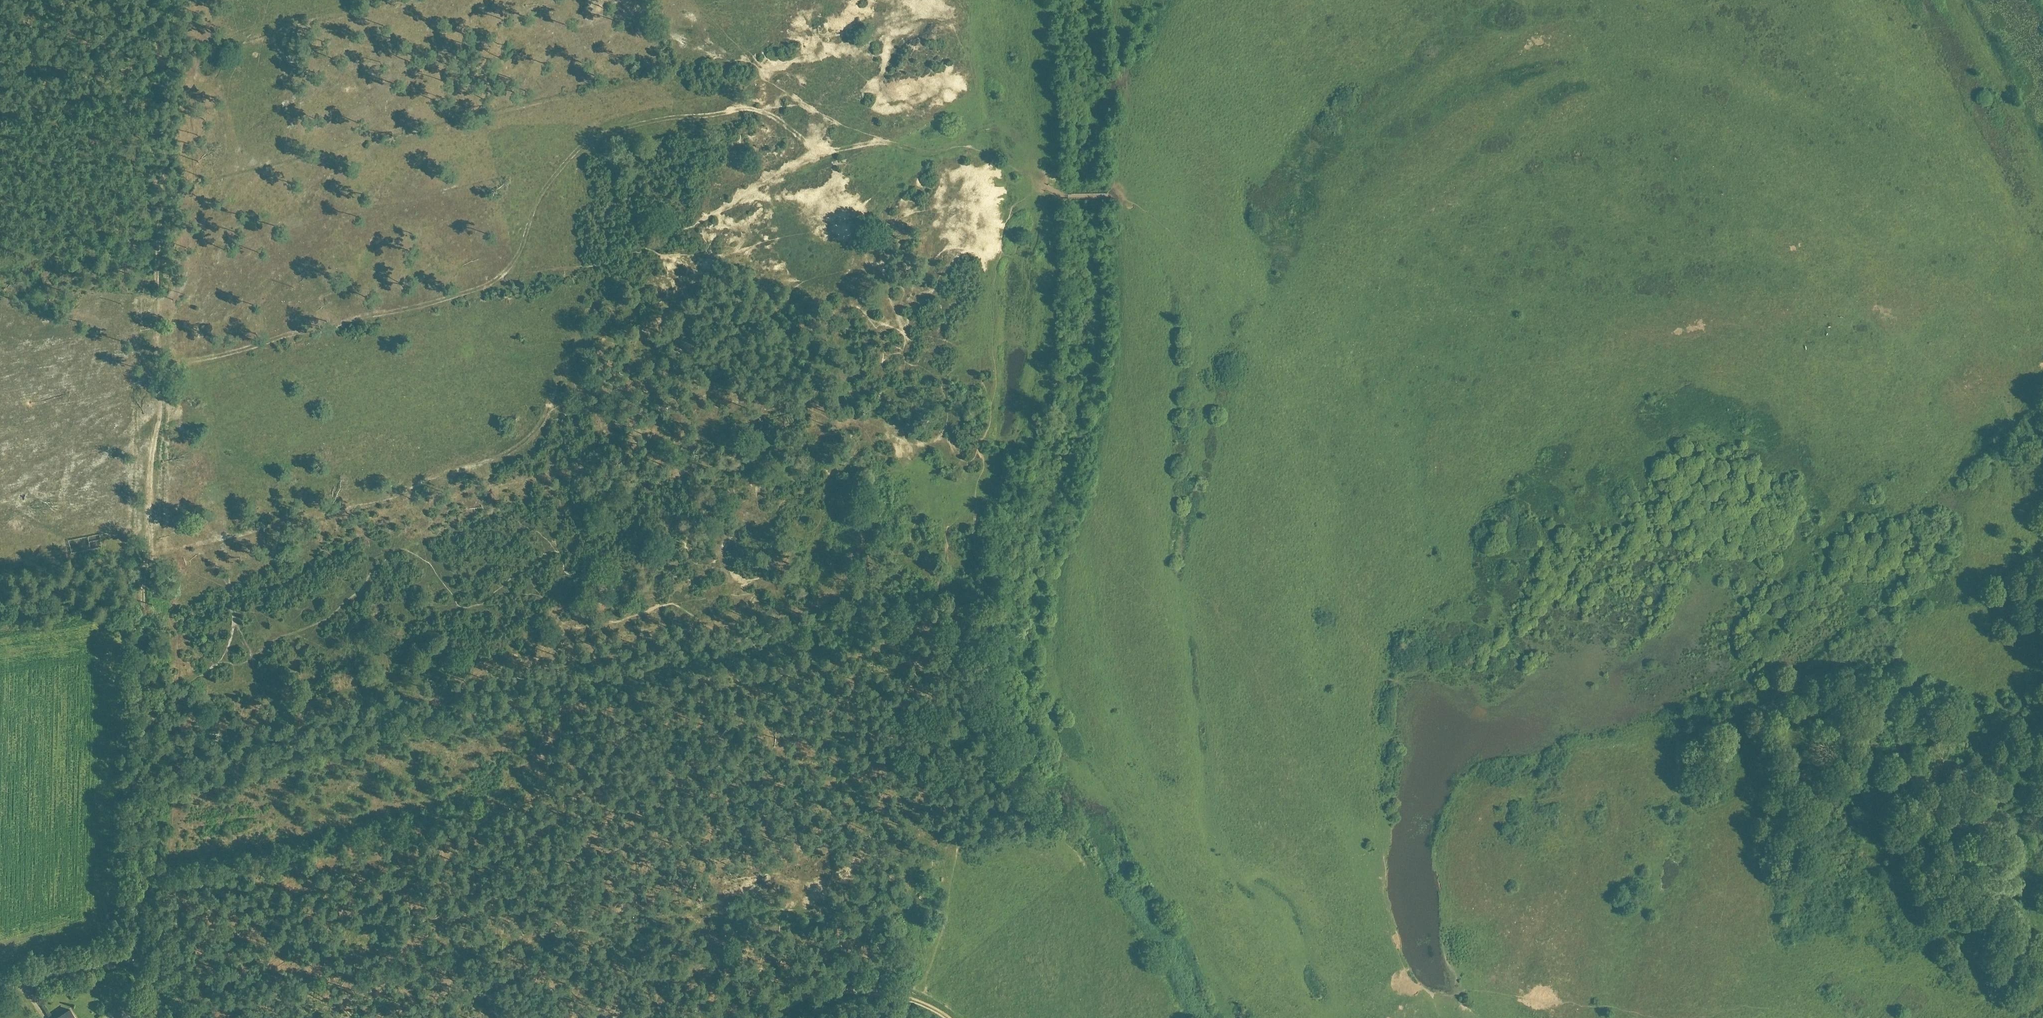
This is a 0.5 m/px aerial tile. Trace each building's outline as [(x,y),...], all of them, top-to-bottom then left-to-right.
[(58,1017),(76,1017),(70,1010),(58,1017)]
